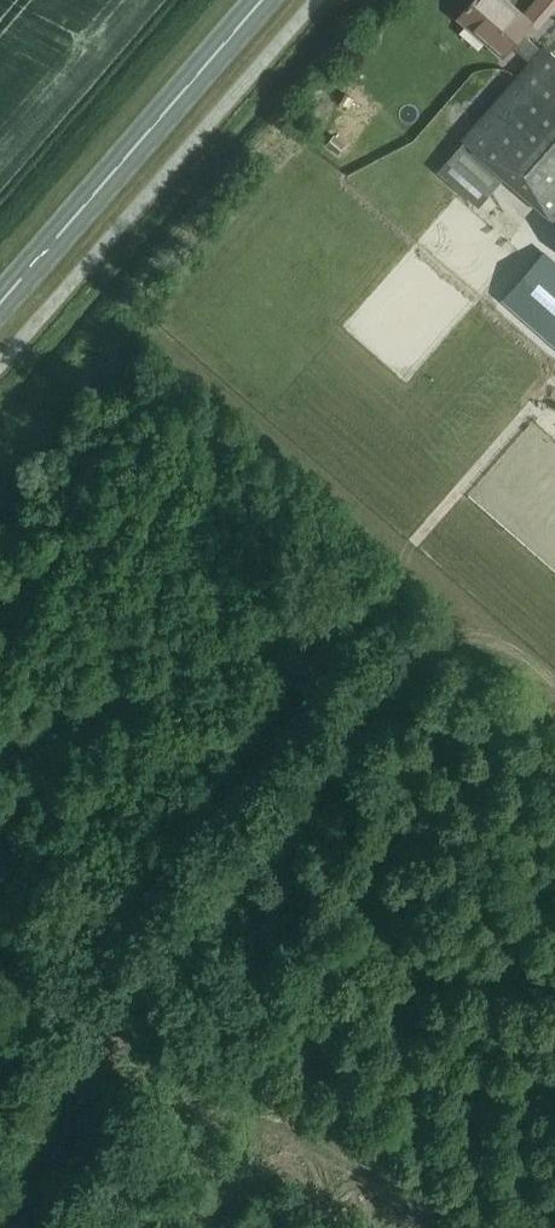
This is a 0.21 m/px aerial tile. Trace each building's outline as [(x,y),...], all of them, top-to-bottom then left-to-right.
[(504,55),(513,45),(531,61),(541,49),(523,33),(533,21),(509,0),(473,0),(459,16),(504,55)] [(541,49),(531,61),(464,137),(465,139),(505,173),(554,217),(554,55),(544,45),(541,49)] [(505,173),(465,139),(438,170),(469,196),(478,205),(505,173)]
